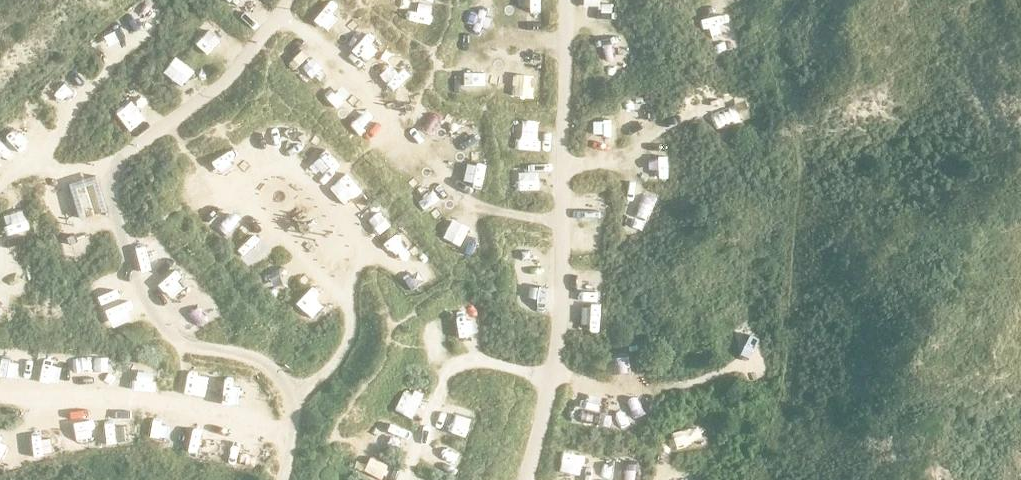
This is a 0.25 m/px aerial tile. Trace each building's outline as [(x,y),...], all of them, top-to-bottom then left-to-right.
[(224,1),(241,10),(246,0),(224,0),(224,1)] [(618,103),(626,127),(640,123),(633,99),(618,103)] [(549,169),(531,170),(531,190),(550,189),(549,169)] [(107,210),(96,176),(70,184),(80,218),(107,210)] [(635,200),(632,213),(652,216),(654,203),(635,200)] [(15,268),(17,255),(0,253),(0,266),(15,268)] [(306,326),(326,311),(321,303),(301,318),(306,326)] [(446,319),(425,320),(426,342),(447,341),(446,319)] [(60,352),(59,373),(76,374),(76,352),(60,352)] [(85,356),(84,375),(105,375),(106,357),(85,356)]
